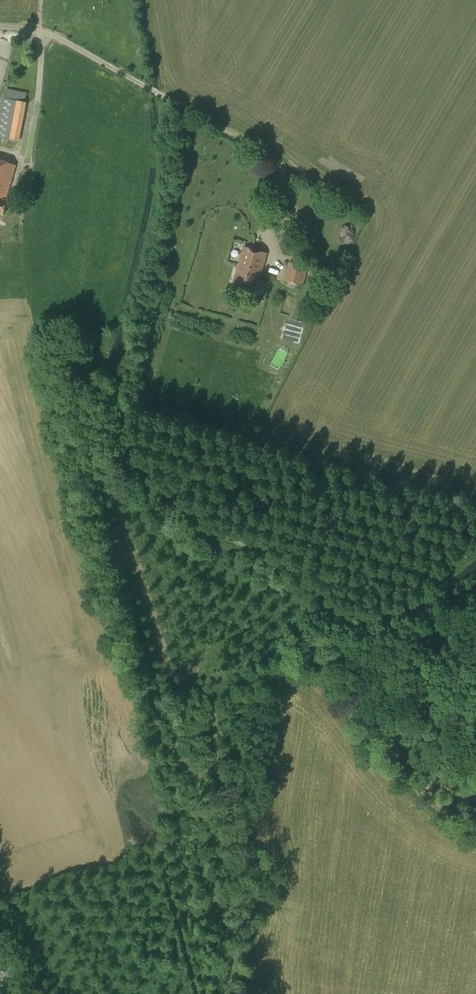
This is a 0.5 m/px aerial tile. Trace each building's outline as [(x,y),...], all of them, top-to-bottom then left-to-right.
[(25,102),(1,98),(0,105),(0,138),(18,141),(25,102)] [(0,167),(0,214),(3,215),(7,201),(5,201),(15,166),(2,162),(0,167)] [(256,289),(266,253),(244,247),(233,282),(256,289)] [(302,287),(308,267),(289,262),(283,282),(302,287)] [(283,339),(300,343),(305,324),(288,319),(283,339)] [(272,365),(280,370),(290,352),(281,348),(272,365)]
